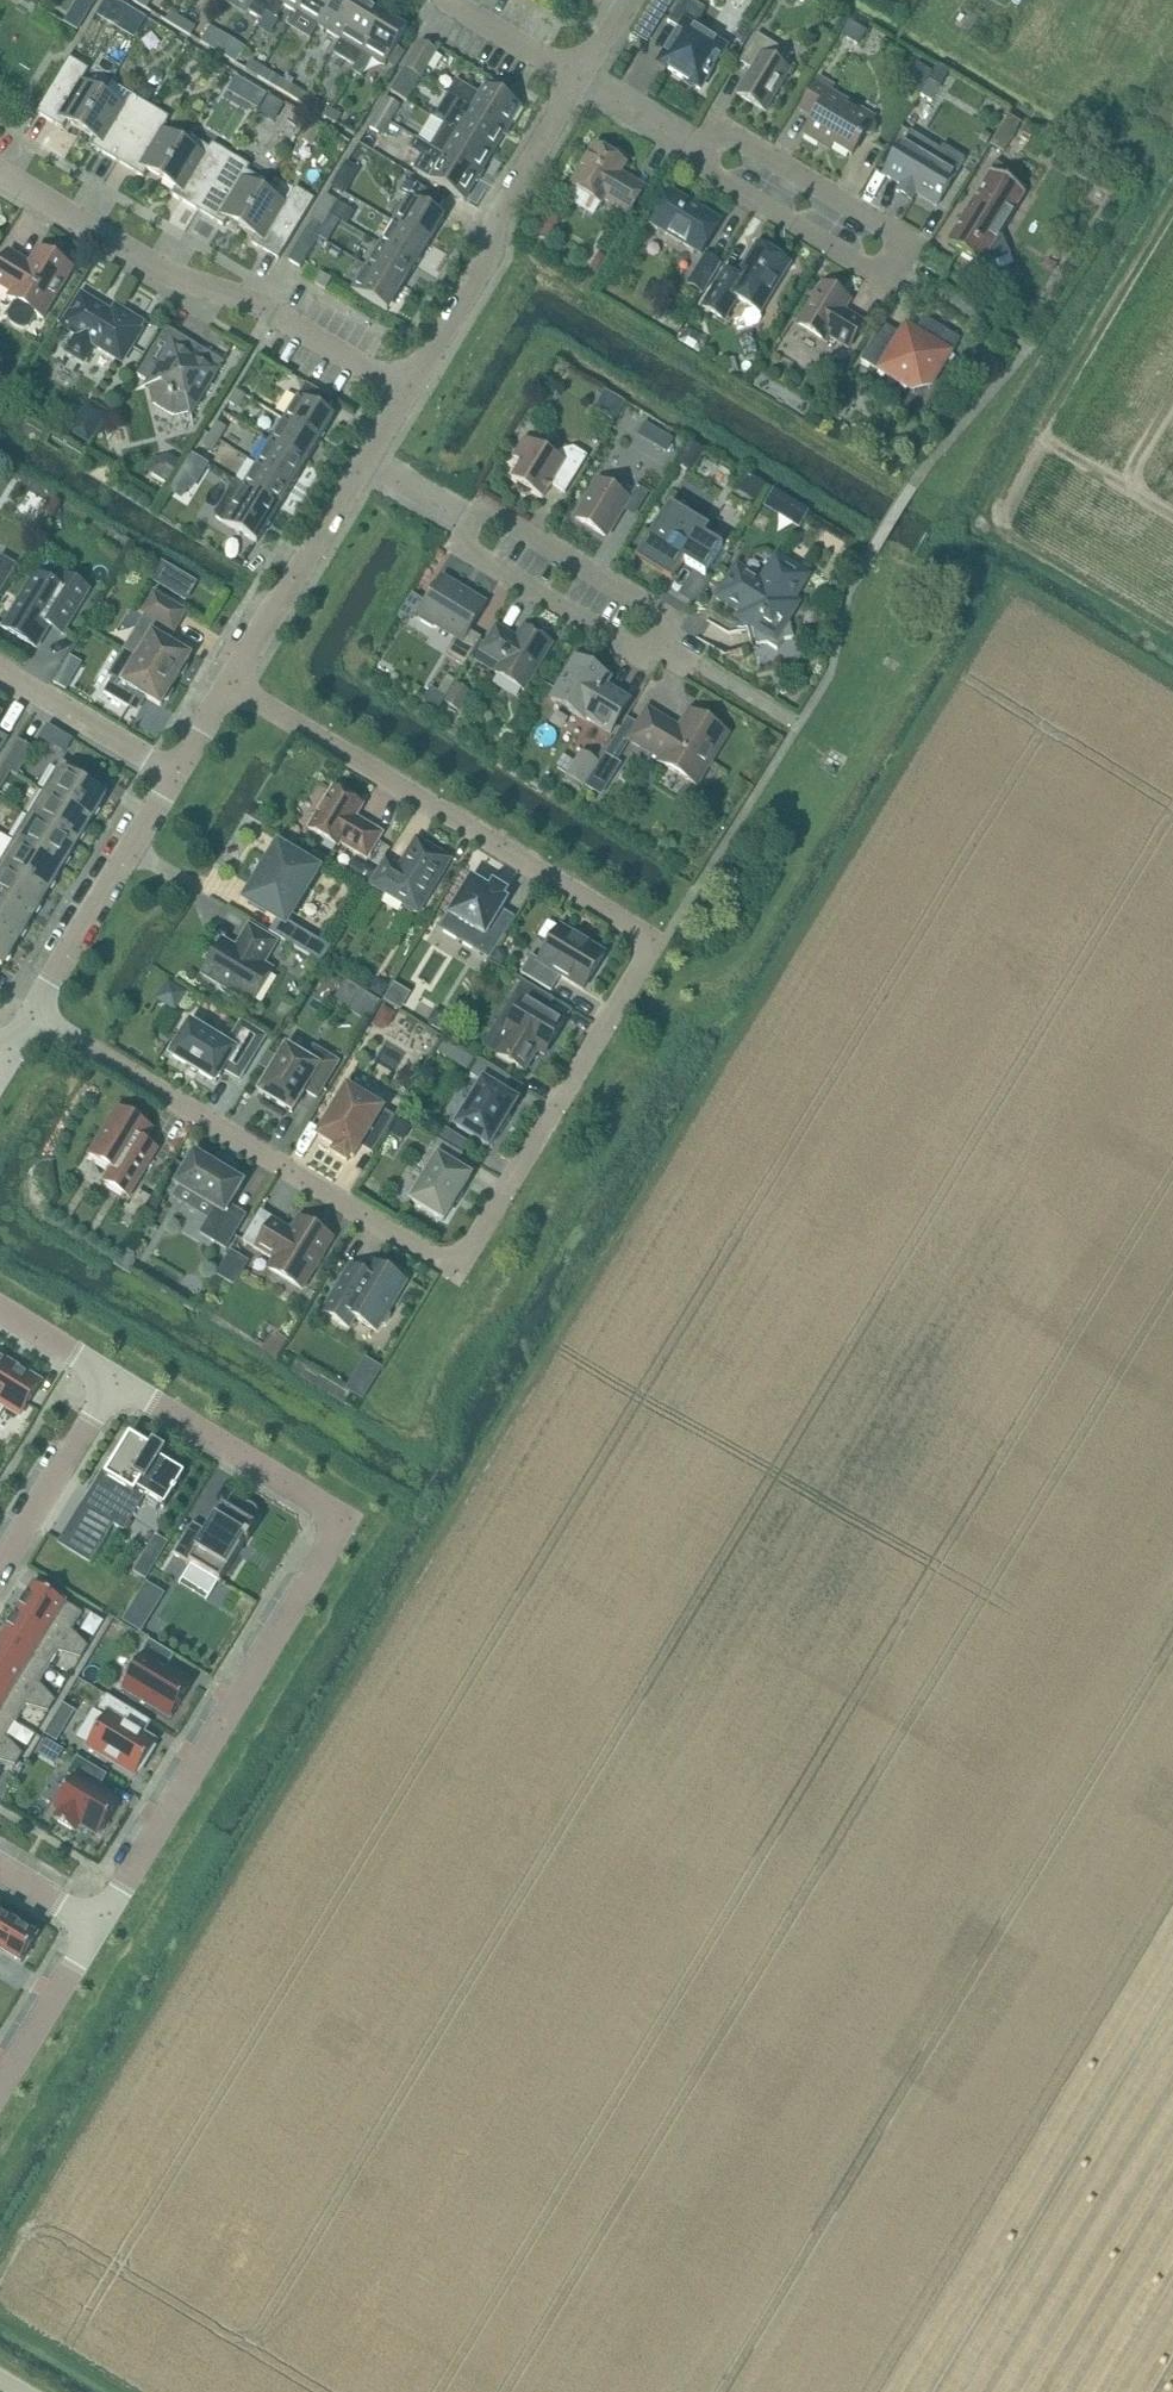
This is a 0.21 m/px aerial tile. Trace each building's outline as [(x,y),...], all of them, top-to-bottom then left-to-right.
[(135,2),(147,10),(153,0),(136,0),(135,2)] [(275,0),(256,0),(248,12),(262,20),(267,13),(275,0)] [(305,0),(275,0),(267,13),(276,19),(285,6),(297,13),(305,0)] [(335,0),(305,0),(297,13),(319,27),(335,0)] [(363,4),(356,0),(335,0),(319,27),(341,40),(363,4)] [(713,70),(726,49),(707,37),(710,32),(700,25),(706,10),(690,0),(682,0),(668,23),(680,30),(659,65),(700,91),(713,70)] [(356,66),(363,53),(385,18),(363,4),(341,40),(342,40),(334,52),(356,66)] [(178,30),(184,21),(171,13),(166,22),(178,30)] [(395,69),(404,54),(397,49),(407,31),(385,18),(363,53),(356,66),(352,71),(362,77),(373,59),(386,67),(388,64),(395,69)] [(191,37),(196,29),(184,21),(178,30),(191,37)] [(236,64),(246,48),(211,27),(201,43),(236,64)] [(766,112),(778,92),(791,71),(772,60),(779,48),(757,35),(740,63),(752,70),(737,95),(766,112)] [(422,79),(425,73),(438,52),(421,42),(405,69),(421,79),(422,79)] [(82,131),(104,95),(82,82),(90,70),(70,58),(49,93),(37,113),(63,130),(68,123),(82,131)] [(258,78),(263,69),(251,62),(246,71),(258,78)] [(280,91),(285,83),(263,69),(258,78),(280,91)] [(421,79),(405,69),(391,92),(407,102),(421,79)] [(821,146),(824,140),(852,157),(864,136),(871,136),(875,133),(876,127),(873,121),(875,119),(831,93),(834,88),(819,79),(800,110),(814,119),(804,135),(821,146)] [(481,95),(456,80),(448,95),(449,95),(507,130),(522,107),(486,85),(481,95)] [(932,103),(941,88),(930,81),(921,96),(932,103)] [(302,104),(307,96),(285,83),(280,91),(302,104)] [(125,108),(104,95),(82,131),(96,139),(91,147),(118,163),(151,107),(132,96),(125,108)] [(449,95),(434,118),(445,125),(493,154),(507,130),(449,95)] [(314,112),(315,111),(320,104),(307,96),(302,104),(314,112)] [(390,123),(401,106),(387,98),(377,115),(390,123)] [(162,180),(184,144),(163,131),(170,119),(151,107),(118,163),(144,178),(148,171),(162,180)] [(336,125),(337,124),(342,117),(329,109),(323,118),(336,125)] [(382,136),(390,123),(377,115),(369,128),(382,136)] [(1004,153),(1021,124),(1009,117),(991,146),(1004,153)] [(479,177),(493,154),(445,125),(431,148),(479,177)] [(941,150),(910,132),(884,176),(900,186),(896,192),(913,202),(920,191),(940,203),(966,160),(943,146),(941,150)] [(188,136),(184,144),(162,180),(176,188),(172,195),(198,211),(232,156),(213,144),(210,149),(188,136)] [(465,201),(479,177),(431,148),(416,139),(409,150),(422,157),(414,171),(465,201)] [(632,209),(645,189),(621,175),(626,166),(595,147),(571,186),(602,205),(605,201),(629,215),(632,209)] [(243,228),(265,192),(269,185),(248,172),(251,167),(232,156),(198,211),(224,227),(229,220),(243,228)] [(996,263),(1012,257),(1002,236),(1001,235),(1025,194),(1009,184),(1014,175),(997,164),(947,245),(959,252),(981,266),(987,257),(996,263)] [(429,244),(445,219),(437,214),(445,202),(424,190),(409,180),(400,194),(408,198),(393,223),(429,244)] [(279,260),(316,200),(296,188),(285,205),(265,192),(243,228),(256,237),(252,244),(279,260)] [(701,255),(708,243),(720,223),(672,193),(659,213),(652,226),(701,255)] [(348,225),(355,213),(327,196),(319,208),(330,215),(330,214),(348,225)] [(322,227),(330,215),(319,208),(312,220),(322,227)] [(416,266),(429,244),(393,223),(380,245),(416,266)] [(301,269),(313,248),(319,238),(306,230),(288,261),(301,269)] [(402,289),(416,266),(380,245),(366,267),(402,289)] [(761,314),(791,265),(757,245),(737,278),(725,271),(712,291),(703,307),(725,321),(738,300),(761,314)] [(30,264),(11,253),(9,252),(0,267),(0,287),(11,294),(9,299),(15,303),(8,315),(9,322),(13,325),(17,328),(23,330),(25,330),(29,329),(37,316),(43,320),(61,291),(73,271),(39,249),(30,264)] [(703,293),(720,265),(706,256),(689,285),(703,293)] [(388,312),(402,289),(366,267),(352,291),(388,312)] [(326,290),(332,280),(322,273),(315,284),(326,290)] [(852,344),(864,323),(845,312),(851,302),(822,284),(810,305),(798,325),(826,342),(829,338),(849,349),(852,344)] [(112,314),(81,295),(69,316),(62,326),(76,335),(66,353),(85,365),(96,347),(123,363),(141,332),(139,330),(143,324),(116,308),(112,314)] [(871,346),(862,362),(879,372),(887,377),(900,385),(908,390),(914,393),(931,389),(934,384),(938,376),(947,361),(960,340),(924,318),(916,331),(912,329),(902,332),(900,335),(884,325),(871,346)] [(173,416),(194,411),(223,362),(166,327),(136,376),(149,383),(154,404),(173,416)] [(834,386),(838,381),(847,366),(832,357),(823,371),(830,375),(826,381),(834,386)] [(320,441),(334,418),(327,414),(335,401),(306,384),(284,419),(320,441)] [(239,410),(246,397),(237,391),(229,403),(239,410)] [(82,414),(72,432),(90,443),(107,415),(95,407),(89,418),(82,414)] [(306,464),(320,441),(284,419),(271,442),(306,464)] [(219,441),(227,429),(217,422),(209,435),(219,441)] [(212,453),(219,441),(209,435),(202,447),(212,453)] [(524,438),(522,442),(524,443),(514,459),(522,464),(512,481),(520,486),(519,491),(521,495),(525,498),(530,498),(534,494),(542,500),(551,485),(565,494),(578,474),(588,457),(574,449),(552,454),(545,450),(524,438)] [(293,486),(306,464),(271,442),(257,464),(293,486)] [(160,473),(155,480),(169,488),(182,466),(175,461),(169,470),(160,473)] [(279,508),(293,486),(257,464),(244,486),(279,508)] [(235,481),(214,516),(214,518),(257,544),(279,508),(244,486),(235,481)] [(606,538),(618,518),(630,499),(599,481),(576,519),(606,538)] [(723,547),(704,535),(710,525),(672,502),(666,512),(650,537),(647,543),(640,554),(638,557),(672,579),(683,561),(684,562),(705,575),(718,555),(723,547)] [(793,602),(809,577),(776,557),(761,581),(737,566),(717,599),(756,623),(752,629),(757,647),(767,645),(777,651),(785,641),(794,638),(790,619),(798,605),(793,602)] [(16,567),(1,558),(0,559),(0,595),(16,567)] [(36,575),(3,627),(0,625),(0,626),(36,648),(50,626),(54,625),(56,622),(66,628),(62,634),(64,635),(90,591),(64,575),(56,587),(36,575)] [(446,656),(451,659),(465,667),(469,659),(482,639),(470,632),(486,605),(442,578),(427,604),(413,595),(398,618),(402,621),(419,616),(421,622),(433,629),(439,628),(457,639),(446,656)] [(174,633),(186,613),(155,595),(143,614),(147,616),(172,631),(174,633)] [(147,616),(125,652),(138,659),(175,682),(178,677),(184,676),(188,668),(187,663),(190,658),(165,643),(172,631),(147,616)] [(517,640),(497,627),(484,648),(482,652),(502,664),(496,673),(524,690),(552,645),(524,628),(517,640)] [(172,687),(175,682),(138,659),(124,682),(114,677),(104,694),(129,709),(139,693),(160,707),(164,701),(169,700),(173,693),(172,687)] [(611,734),(630,702),(606,687),(610,680),(576,660),(552,700),(585,721),(587,719),(611,734)] [(73,681),(60,674),(54,684),(67,691),(73,681)] [(460,713),(471,693),(456,684),(444,704),(460,713)] [(431,686),(425,697),(440,706),(446,696),(431,686)] [(677,733),(670,729),(672,726),(648,711),(631,740),(662,759),(660,763),(696,785),(727,735),(690,712),(677,733)] [(41,739),(53,746),(60,734),(48,726),(41,739)] [(8,740),(0,735),(0,753),(8,740)] [(17,777),(34,750),(19,741),(2,768),(12,773),(11,774),(17,777)] [(585,788),(600,763),(582,752),(567,778),(585,788)] [(608,779),(618,763),(606,756),(596,772),(608,779)] [(91,821),(106,796),(77,778),(80,773),(63,762),(63,761),(62,761),(43,792),(91,821)] [(11,774),(12,773),(2,768),(0,772),(0,793),(11,774)] [(367,860),(383,834),(356,818),(363,807),(333,789),(308,829),(339,848),(341,844),(367,860)] [(76,846),(91,821),(43,792),(28,817),(76,846)] [(62,870),(76,846),(28,817),(13,841),(62,870)] [(386,861),(371,886),(387,895),(403,904),(404,905),(405,910),(413,914),(417,913),(418,914),(451,860),(417,839),(400,868),(386,861)] [(62,870),(13,841),(0,863),(0,867),(47,895),(62,870)] [(321,964),(331,949),(286,921),(316,872),(279,850),(248,901),(278,918),(269,933),(321,964)] [(47,895),(0,867),(0,900),(32,919),(47,895)] [(490,892),(471,881),(442,929),(490,958),(506,931),(493,923),(506,902),(502,900),(506,893),(493,886),(490,892)] [(32,919),(0,900),(0,933),(17,944),(32,919)] [(263,965),(276,943),(249,927),(241,941),(244,943),(239,951),(223,942),(203,975),(220,985),(221,991),(225,994),(230,996),(235,994),(252,1004),(272,970),(263,965)] [(575,938),(560,928),(539,962),(531,957),(521,974),(551,993),(561,976),(584,990),(605,955),(588,946),(591,942),(578,934),(575,938)] [(17,944),(0,933),(0,968),(2,969),(17,944)] [(545,1055),(564,1023),(547,1013),(554,1001),(522,981),(513,995),(524,1001),(506,1031),(501,1027),(489,1047),(499,1053),(498,1055),(525,1072),(537,1051),(545,1055)] [(240,1081),(265,1038),(241,1023),(227,1046),(190,1024),(171,1056),(188,1067),(187,1067),(198,1074),(199,1073),(215,1084),(223,1071),(240,1081)] [(307,1060),(286,1048),(259,1093),(292,1114),(305,1092),(317,1099),(339,1063),(314,1049),(307,1060)] [(511,1080),(480,1061),(471,1076),(483,1084),(457,1128),(489,1147),(498,1132),(500,1133),(500,1134),(501,1135),(511,1118),(510,1118),(509,1118),(507,1117),(516,1102),(496,1090),(504,1077),(510,1081),(511,1080)] [(379,1145),(395,1118),(347,1089),(318,1137),(337,1149),(334,1154),(347,1163),(351,1157),(353,1159),(366,1137),(379,1145)] [(130,1198),(155,1157),(158,1151),(157,1150),(144,1143),(152,1129),(118,1109),(90,1156),(111,1169),(103,1181),(130,1198)] [(444,1222),(471,1177),(456,1168),(463,1156),(438,1140),(423,1165),(428,1174),(411,1202),(444,1222)] [(226,1249),(246,1217),(230,1207),(243,1184),(195,1155),(176,1186),(215,1210),(201,1234),(226,1249)] [(140,1191),(130,1208),(142,1215),(152,1198),(140,1191)] [(292,1231),(261,1213),(244,1242),(274,1260),(269,1269),(303,1290),(333,1239),(299,1219),(292,1231)] [(365,1275),(352,1267),(351,1266),(323,1312),(349,1328),(355,1318),(377,1332),(380,1326),(385,1326),(391,1317),(388,1312),(406,1283),(400,1280),(400,1276),(393,1271),(389,1273),(372,1263),(365,1275)] [(8,1360),(8,1361),(0,1357),(0,1404),(20,1416),(41,1382),(18,1368),(19,1367),(8,1360)] [(155,1443),(152,1447),(132,1435),(115,1463),(110,1461),(93,1489),(96,1491),(88,1505),(125,1528),(146,1494),(167,1506),(186,1473),(163,1459),(168,1451),(155,1443)] [(245,1503),(240,1508),(237,1512),(226,1505),(210,1531),(195,1522),(176,1553),(191,1562),(222,1581),(257,1524),(259,1520),(261,1513),(258,1506),(252,1503),(245,1503)] [(146,1581),(158,1563),(144,1555),(133,1573),(146,1581)] [(35,1585),(18,1612),(85,1653),(88,1647),(72,1630),(82,1614),(35,1585)] [(18,1612),(1,1639),(49,1669),(59,1653),(81,1659),(85,1653),(18,1612)] [(49,1669),(1,1639),(0,1642),(0,1675),(52,1707),(56,1701),(39,1684),(49,1669)] [(142,1654),(144,1655),(123,1689),(172,1718),(192,1684),(167,1669),(175,1656),(150,1640),(142,1654)] [(52,1707),(0,1675),(0,1712),(16,1722),(26,1706),(48,1713),(52,1707)] [(87,1747),(135,1776),(145,1761),(147,1762),(156,1748),(154,1747),(156,1743),(144,1735),(151,1723),(107,1696),(99,1709),(107,1714),(87,1747)] [(16,1722),(0,1712),(0,1749),(19,1761),(23,1755),(7,1738),(16,1722)] [(53,1720),(44,1735),(57,1742),(65,1728),(53,1720)] [(0,1749),(0,1762),(16,1767),(19,1761),(0,1749)] [(60,1812),(55,1820),(76,1833),(81,1825),(100,1836),(120,1804),(98,1791),(107,1776),(79,1759),(69,1774),(75,1777),(56,1809),(60,1812)] [(22,1963),(37,1938),(22,1929),(24,1925),(11,1918),(9,1921),(0,1915),(0,1950),(22,1963)]
